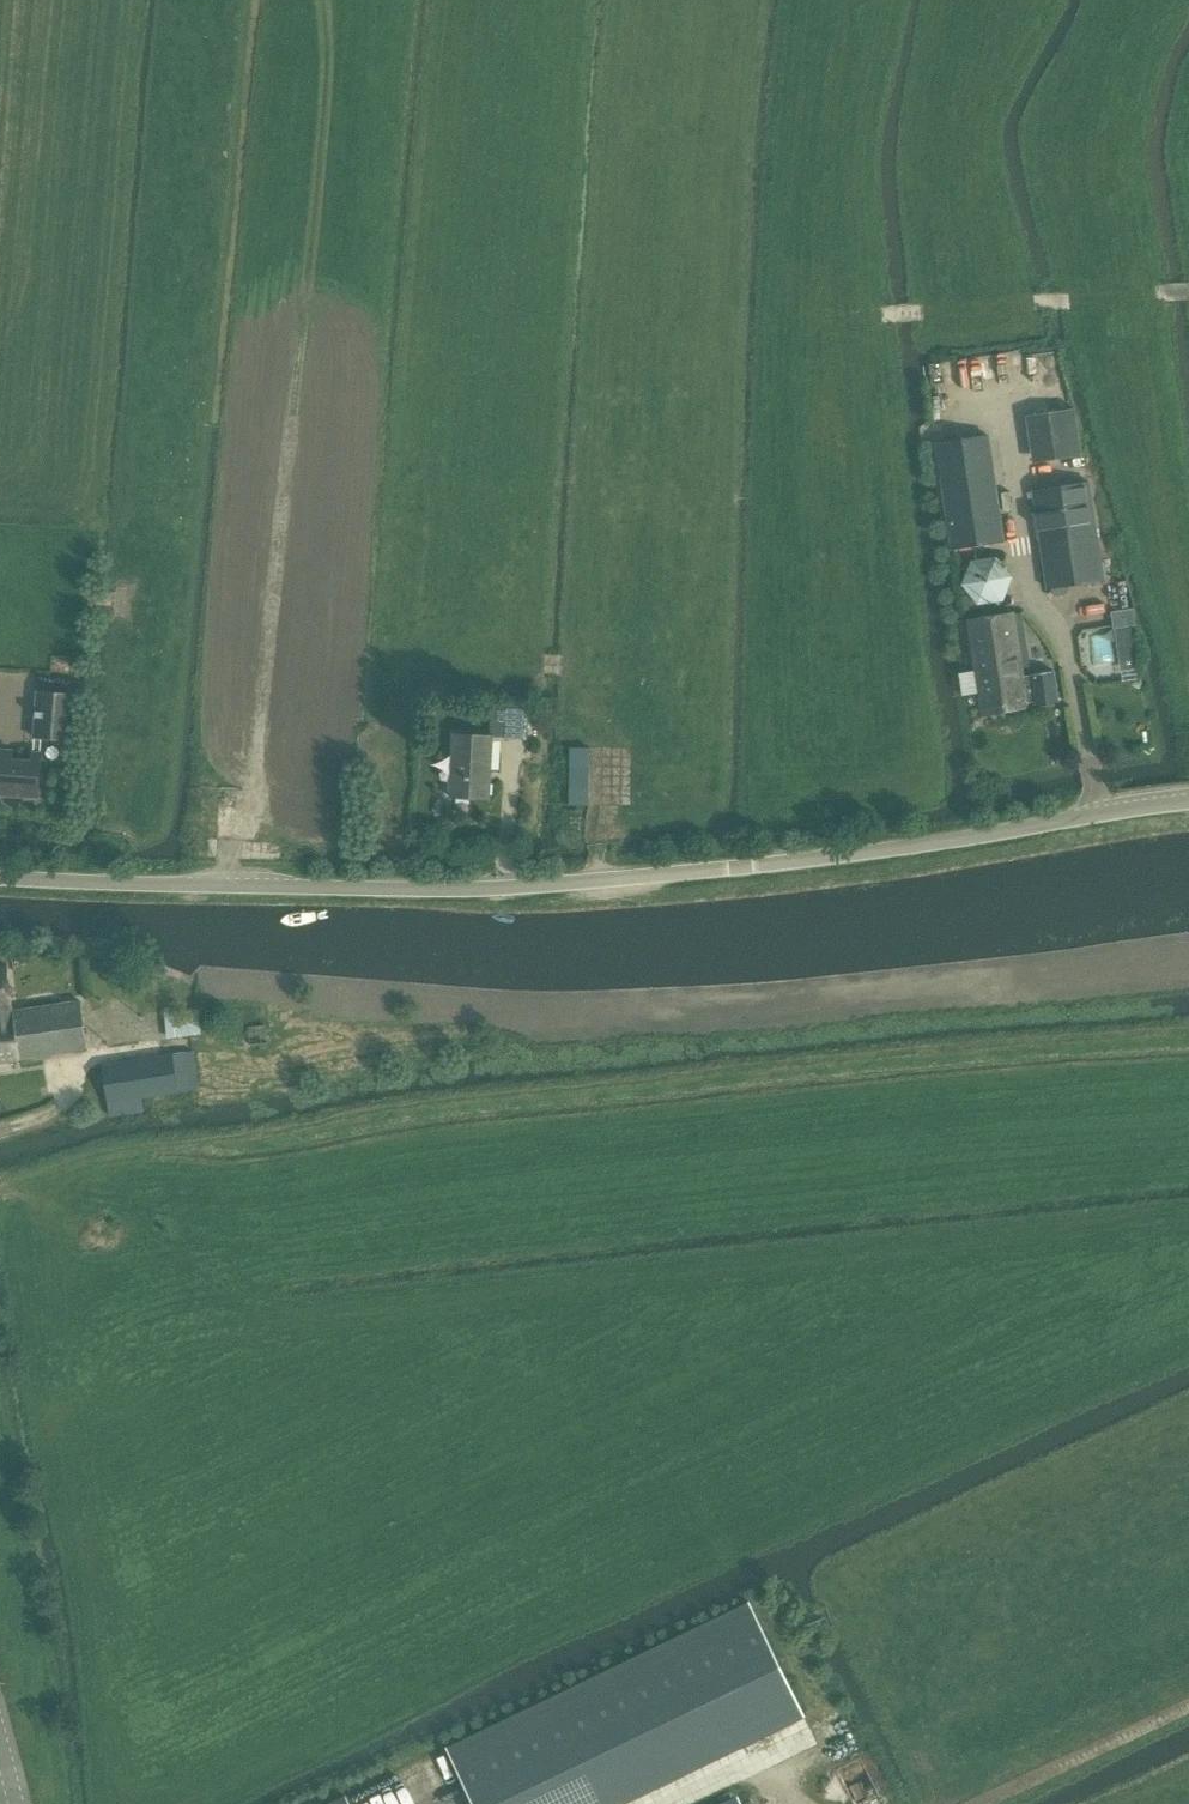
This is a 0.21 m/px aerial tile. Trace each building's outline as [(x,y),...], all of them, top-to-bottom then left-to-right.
[(1075,460),(1068,412),(1022,419),(1029,467),(1075,460)] [(988,436),(936,444),(952,550),(1004,543),(988,436)] [(1089,482),(1033,491),(1047,589),(1104,580),(1089,482)] [(1015,576),(1000,555),(973,560),(964,583),(978,602),(1006,601),(1015,576)] [(1133,609),(1110,612),(1113,629),(1114,629),(1128,626),(1135,625),(1133,609)] [(1031,674),(1031,677),(1023,678),(1013,613),(968,620),(982,713),(1027,706),(1027,703),(1035,702),(1035,704),(1058,701),(1054,671),(1031,674)] [(1121,652),(1124,668),(1134,666),(1132,651),(1121,652)] [(75,695),(38,692),(34,738),(71,741),(75,695)] [(505,737),(505,739),(506,739),(523,740),(524,708),(506,708),(505,737)] [(451,797),(488,799),(491,737),(455,735),(451,797)] [(38,798),(41,753),(39,753),(39,762),(12,760),(12,751),(0,750),(0,795),(38,798)] [(87,1049),(80,1002),(13,1011),(6,965),(0,966),(0,1062),(87,1049)] [(193,1052),(101,1065),(106,1092),(109,1115),(109,1117),(143,1112),(142,1107),(140,1098),(199,1089),(193,1052)] [(446,1749),(460,1777),(473,1803),(622,1803),(805,1716),(750,1603),(446,1749)]
